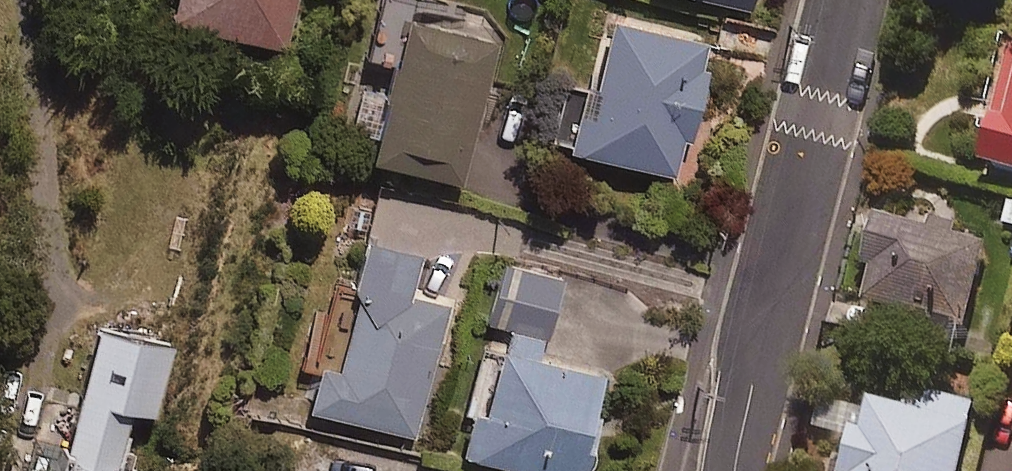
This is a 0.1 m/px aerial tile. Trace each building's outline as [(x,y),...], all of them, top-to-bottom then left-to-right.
[(165,34),(287,63),(302,0),(173,0),(165,34)] [(748,15),(751,0),(688,0),(748,15)] [(605,22),(571,156),(671,181),(680,146),(692,149),(711,72),(703,70),(708,48),(605,22)] [(496,50),(398,26),(362,170),(460,194),(496,50)] [(979,177),(1011,186),(1011,57),(1009,56),(979,177)] [(928,241),(875,228),(863,278),(871,280),(863,312),(916,325),(909,357),(953,367),(960,339),(965,340),(985,256),(950,247),(953,232),(932,226),(928,241)] [(317,370),(306,417),(414,443),(446,309),(410,301),(419,263),(366,251),(337,374),(317,370)] [(505,265),(486,326),(548,345),(567,283),(505,265)] [(103,330),(69,470),(122,470),(119,470),(134,414),(156,419),(173,348),(103,330)] [(465,461),(503,470),(586,470),(598,421),(589,422),(598,386),(528,369),(533,351),(511,345),(488,433),(474,429),(465,461)] [(928,407),(925,418),(905,414),(903,421),(867,413),(860,444),(848,441),(841,470),(962,470),(974,418),(928,407)]
